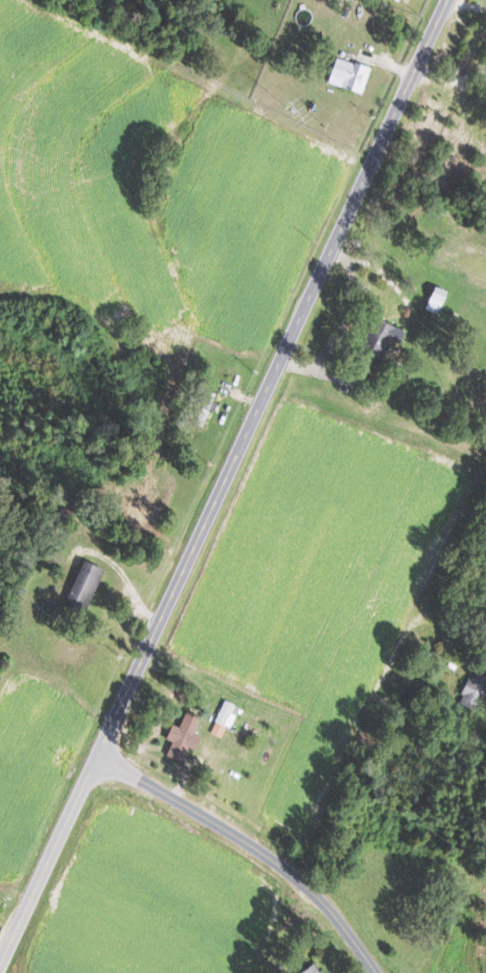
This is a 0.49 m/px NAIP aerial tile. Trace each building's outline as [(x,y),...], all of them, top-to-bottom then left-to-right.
[(367,66),(332,58),(326,84),(362,92),(367,66)] [(443,290),(430,287),(424,310),(437,313),(443,290)] [(401,331),(371,318),(352,360),(374,370),(386,341),(395,345),(401,331)] [(215,394),(205,390),(193,425),(204,428),(215,394)] [(101,569),(78,560),(61,605),(84,614),(101,569)] [(470,672),(455,705),(473,713),(485,683),(485,679),(470,672)] [(209,732),(224,739),(238,706),(223,700),(209,732)] [(192,733),(198,718),(183,712),(177,727),(169,724),(162,739),(169,742),(163,756),(179,762),(185,747),(192,750),(198,735),(192,733)] [(309,961),(296,972),(320,972),(309,961)]
